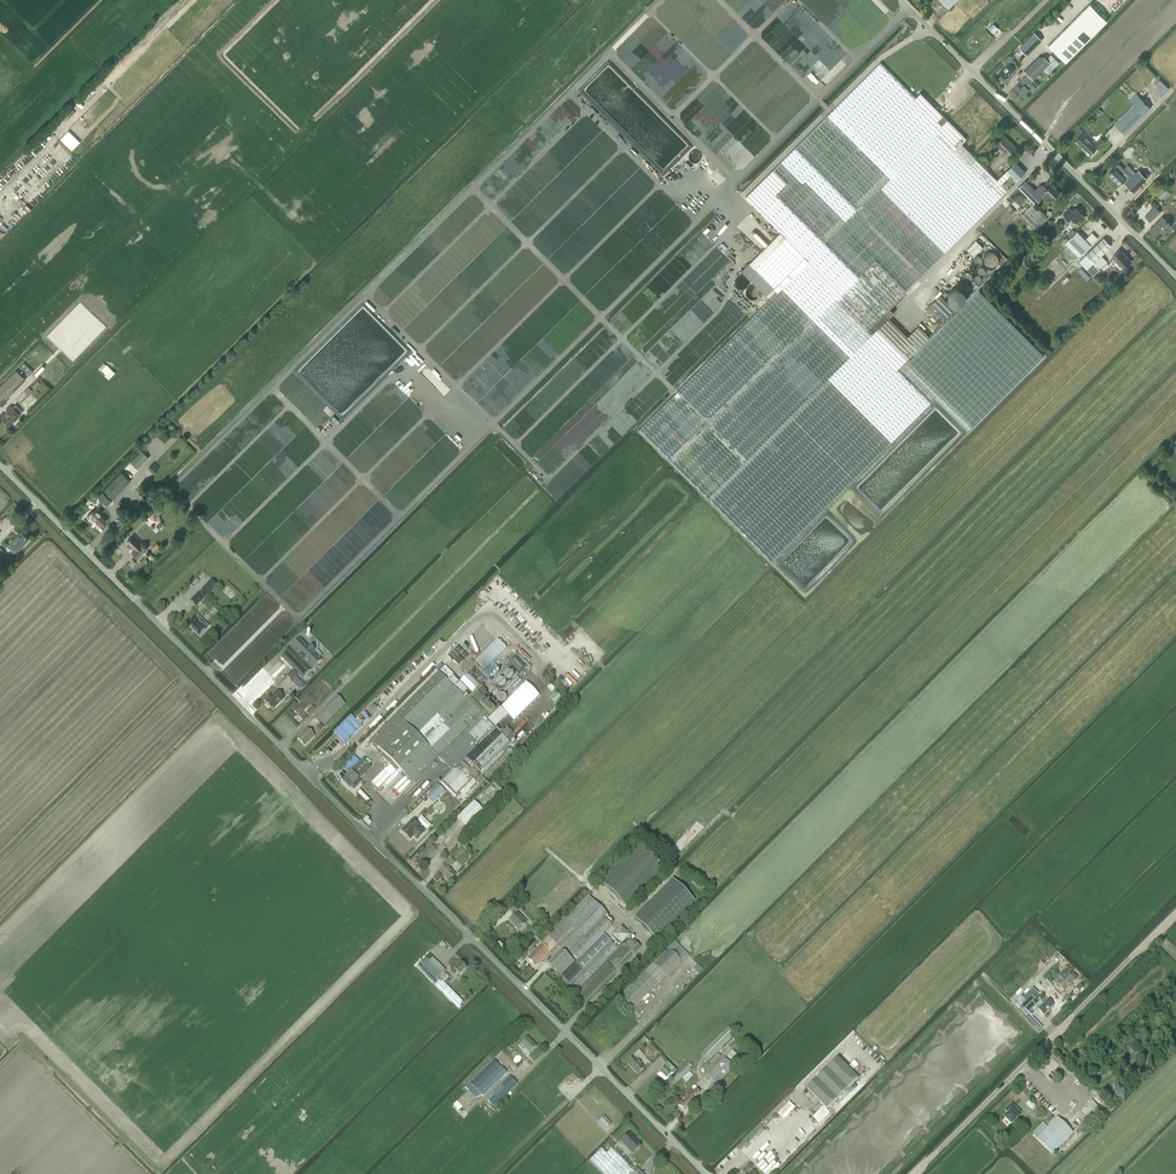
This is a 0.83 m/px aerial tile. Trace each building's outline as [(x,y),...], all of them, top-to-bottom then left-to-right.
[(1049,45),(1066,62),(1107,20),(1090,3),(1049,45)] [(1035,32),(1019,48),(1026,55),(1042,39),(1035,32)] [(1006,65),(999,72),(1002,75),(999,77),(1005,83),(1012,77),(1010,75),(1019,67),(1015,63),(1016,62),(1011,57),(1009,56),(1003,62),(1004,63),(1006,65)] [(1028,74),(1014,87),(1025,98),(1026,97),(1027,97),(1029,96),(1028,95),(1035,89),(1039,85),(1033,79),(1043,69),(1048,74),(1055,67),(1059,63),(1055,58),(1050,62),(1046,58),(1044,56),(1038,57),(1025,71),(1028,74)] [(880,62),(746,196),(782,232),(809,260),(873,324),(884,313),(889,317),(894,312),(890,308),(906,292),(906,291),(999,198),(953,152),(922,121),(930,113),(915,98),(880,62)] [(1163,94),(1169,89),(1161,82),(1156,87),(1163,94)] [(930,113),(922,121),(953,152),(962,143),(966,138),(938,109),(921,92),(915,98),(930,113)] [(1114,123),(1125,134),(1150,108),(1137,94),(1130,100),(1133,104),(1114,123)] [(69,131),(60,139),(72,150),(80,142),(69,131)] [(1094,144),(1093,143),(1090,140),(1091,139),(1084,132),(1076,140),(1086,151),(1086,150),(1091,154),(1099,146),(1105,140),(1101,137),(1094,144)] [(1012,153),(1017,148),(1004,135),(996,144),(1007,155),(1010,151),(1012,153)] [(962,143),(953,152),(999,198),(1002,195),(1002,196),(1008,190),(1017,180),(1025,172),(1015,162),(1004,173),(997,179),(962,143)] [(1118,163),(1108,173),(1119,184),(1123,181),(1125,183),(1132,176),(1118,163)] [(1132,176),(1125,183),(1134,192),(1147,178),(1138,170),(1132,176)] [(1040,185),(1039,186),(1035,190),(1026,180),(1018,187),(1035,204),(1042,198),(1047,203),(1052,198),(1053,199),(1060,193),(1051,184),(1047,189),(1044,186),(1043,185),(1042,185),(1041,185),(1040,185)] [(1163,186),(1156,193),(1161,200),(1169,192),(1163,186)] [(1155,205),(1145,216),(1150,222),(1161,211),(1155,205)] [(1078,224),(1085,217),(1075,207),(1072,210),(1069,207),(1063,214),(1069,220),(1072,218),(1078,224)] [(1162,216),(1149,230),(1159,239),(1161,236),(1163,239),(1166,236),(1164,233),(1172,226),(1162,216)] [(1091,245),(1086,239),(1077,231),(1069,239),(1069,240),(1065,243),(1079,257),(1091,245)] [(752,316),(639,429),(771,561),(826,506),(843,489),(899,434),(936,397),(903,365),(869,331),(868,329),(873,324),(809,260),(782,232),(751,263),(778,290),(752,316)] [(1086,239),(1091,245),(1098,238),(1092,233),(1086,239)] [(1104,238),(1079,262),(1087,269),(1088,268),(1101,255),(1111,245),(1104,238)] [(976,240),(967,249),(974,256),(983,247),(976,240)] [(1113,257),(1110,260),(1113,263),(1116,261),(1123,268),(1125,266),(1126,267),(1127,266),(1126,265),(1131,261),(1127,256),(1125,253),(1124,253),(1120,249),(1112,257),(1113,257)] [(1088,268),(1087,269),(1093,275),(1099,269),(1107,261),(1101,255),(1088,268)] [(974,265),(974,264),(974,262),(973,260),(972,259),(971,259),(969,258),(968,258),(966,258),(964,259),(963,261),(962,263),(962,264),(963,266),(964,268),(966,269),(968,270),(970,270),(971,269),(972,269),(973,268),(974,267),(974,265)] [(985,277),(985,275),(985,274),(985,273),(984,272),(983,271),(982,270),(981,269),(979,269),(978,269),(977,270),(975,271),(974,273),(974,274),(973,275),(974,276),(974,278),(975,279),(975,280),(976,280),(978,281),(980,281),(981,281),(982,281),(984,279),(985,278),(985,277)] [(910,358),(903,365),(936,397),(969,430),(1044,355),(1011,322),(979,290),(910,358)] [(946,316),(947,317),(954,309),(940,295),(932,303),(932,302),(926,309),(940,323),(946,316)] [(873,324),(868,329),(869,331),(903,365),(910,358),(909,357),(919,347),(930,337),(918,325),(908,336),(889,317),(884,313),(873,324)] [(30,375),(33,372),(24,362),(21,366),(30,375)] [(107,364),(100,371),(109,380),(115,373),(107,364)] [(25,379),(16,370),(0,386),(0,405),(2,407),(7,401),(5,399),(25,379)] [(14,421),(20,415),(20,414),(22,412),(15,405),(13,407),(12,406),(7,411),(8,412),(1,418),(9,425),(14,421)] [(149,458),(142,451),(131,462),(138,469),(149,458)] [(121,471),(98,495),(107,505),(131,481),(121,471)] [(102,525),(106,521),(100,515),(102,512),(98,507),(94,511),(93,510),(88,515),(91,519),(92,518),(95,520),(96,519),(102,525)] [(150,523),(156,525),(161,520),(159,514),(153,513),(148,517),(150,523)] [(17,550),(28,539),(21,532),(10,543),(17,550)] [(147,549),(147,548),(141,542),(141,543),(140,543),(133,536),(133,535),(127,541),(135,549),(132,552),(132,551),(132,552),(138,558),(138,557),(147,549)] [(156,543),(151,549),(154,552),(160,546),(156,543)] [(189,601),(196,607),(205,598),(199,592),(189,601)] [(220,619),(225,624),(230,619),(224,614),(220,619)] [(187,625),(199,637),(207,629),(195,617),(187,625)] [(475,661),(474,663),(483,672),(484,670),(507,648),(497,639),(475,661)] [(281,658),(302,680),(320,661),(312,653),(314,651),(311,648),(310,646),(308,648),(299,640),(281,658)] [(463,652),(453,662),(458,667),(468,657),(463,652)] [(462,672),(473,661),(471,659),(460,670),(462,672)] [(484,674),(487,677),(489,675),(491,677),(493,674),(496,677),(499,673),(496,671),(504,664),(499,659),(484,674)] [(292,671),(286,677),(292,683),(298,677),(292,671)] [(509,743),(495,729),(487,721),(499,708),(479,688),(469,698),(465,695),(462,697),(438,673),(395,716),(370,741),(384,756),(382,758),(396,772),(398,770),(412,784),(434,763),(436,762),(435,761),(438,758),(452,772),(441,782),(456,797),(509,743)] [(460,683),(472,695),(479,688),(467,675),(460,683)] [(283,699),(276,692),(272,696),(271,695),(265,701),(266,702),(265,703),(266,704),(266,706),(268,707),(269,707),(272,710),(283,699)] [(324,726),(345,705),(337,696),(315,717),(324,726)] [(304,746),(314,736),(307,728),(303,732),(303,733),(298,739),(304,746)] [(365,774),(371,767),(363,759),(353,768),(362,777),(365,774)] [(358,779),(359,779),(354,774),(356,772),(353,769),(342,780),(350,788),(351,787),(354,789),(361,782),(358,779)] [(438,785),(427,796),(433,802),(444,791),(438,785)] [(488,794),(494,788),(492,786),(486,791),(488,794)] [(474,801),(456,819),(465,827),(482,810),(474,801)] [(410,839),(413,836),(417,840),(431,826),(422,816),(415,823),(412,820),(413,821),(407,827),(406,826),(401,831),(410,839)] [(424,864),(437,851),(431,845),(418,858),(424,864)] [(439,872),(449,881),(451,878),(452,878),(452,877),(455,874),(448,868),(454,862),(450,858),(444,865),(445,866),(439,872)] [(673,880),(634,919),(655,939),(693,901),(673,880)] [(584,938),(571,950),(579,959),(612,926),(604,918),(607,915),(588,896),(565,919),(564,917),(546,934),(548,936),(546,938),(547,939),(541,945),(549,952),(557,945),(558,946),(557,945),(575,928),(584,938)] [(518,931),(526,923),(516,912),(520,909),(517,906),(511,912),(514,915),(509,920),(518,931)] [(611,936),(621,945),(630,936),(620,927),(611,936)] [(605,961),(607,960),(618,971),(640,948),(629,937),(618,949),(610,940),(582,968),(576,962),(562,976),(576,991),(573,995),(582,1004),(615,971),(605,961)] [(539,963),(549,952),(541,945),(536,949),(534,946),(528,952),(530,955),(527,959),(535,966),(537,966),(539,964),(539,963)] [(631,1011),(681,961),(668,948),(618,998),(631,1011)] [(562,976),(576,962),(562,949),(549,963),(562,976)] [(461,1005),(463,1002),(439,977),(445,971),(432,958),(427,964),(424,961),(420,965),(419,964),(416,967),(460,1009),(462,1007),(461,1005)] [(459,975),(466,969),(460,963),(453,969),(454,970),(451,973),(454,975),(457,972),(459,975)] [(1062,979),(1057,984),(1064,991),(1075,980),(1074,979),(1076,977),(1067,967),(1059,975),(1062,979)] [(1042,986),(1047,991),(1052,985),(1047,980),(1042,986)] [(1044,1005),(1041,1002),(1041,1001),(1039,999),(1041,997),(1033,988),(1024,997),(1022,995),(1016,1001),(1013,1004),(1039,1031),(1042,1028),(1032,1017),(1039,1010),(1044,1015),(1053,1006),(1048,1001),(1044,1005)] [(709,1060),(734,1034),(735,1034),(727,1027),(702,1053),(709,1060)] [(520,1044),(518,1046),(522,1051),(521,1052),(526,1056),(529,1053),(536,1046),(527,1037),(520,1044)] [(627,1064),(637,1075),(644,1068),(638,1062),(640,1060),(645,1056),(639,1050),(633,1056),(634,1057),(627,1064)] [(745,1062),(744,1062),(732,1050),(726,1056),(738,1068),(745,1062)] [(720,1056),(717,1053),(708,1063),(711,1065),(720,1056)] [(717,1084),(733,1067),(724,1058),(707,1075),(717,1084)] [(806,1089),(827,1110),(858,1079),(851,1072),(858,1065),(855,1061),(848,1068),(837,1058),(806,1089)] [(1081,1070),(1085,1065),(1077,1058),(1073,1063),(1081,1070)] [(483,1096),(491,1087),(506,1072),(493,1059),(470,1083),(465,1088),(468,1091),(457,1102),(456,1102),(453,1105),(459,1111),(462,1107),(464,1110),(476,1099),(482,1095),(483,1096)] [(664,1067),(671,1073),(675,1069),(668,1062),(664,1067)] [(680,1073),(665,1087),(669,1091),(673,1087),(683,1078),(689,1072),(691,1070),(690,1068),(687,1066),(680,1073)] [(666,1078),(671,1073),(664,1067),(659,1071),(666,1078)] [(689,1072),(683,1078),(687,1082),(693,1076),(689,1072)] [(494,1107),(518,1084),(510,1076),(486,1099),(494,1107)] [(685,1100),(679,1106),(683,1110),(700,1093),(699,1092),(701,1090),(697,1087),(696,1089),(695,1089),(693,1091),(688,1096),(686,1094),(685,1093),(682,1097),(685,1100)] [(702,1108),(711,1098),(715,1095),(710,1091),(698,1104),(702,1108)] [(1041,1100),(1048,1106),(1052,1102),(1045,1095),(1041,1100)] [(1086,1105),(1095,1114),(1100,1109),(1092,1100),(1086,1105)] [(1008,1114),(1005,1117),(1012,1124),(1018,1117),(1021,1113),(1011,1104),(1007,1108),(1011,1111),(1008,1114)] [(604,1116),(598,1122),(606,1129),(611,1124),(604,1116)] [(1036,1139),(1052,1154),(1073,1132),(1058,1117),(1036,1139)] [(1032,1135),(1036,1139),(1044,1130),(1041,1126),(1032,1135)] [(629,1133),(622,1141),(625,1144),(623,1145),(627,1148),(628,1147),(634,1153),(642,1145),(637,1140),(636,1142),(634,1140),(635,1139),(629,1133)] [(612,1148),(607,1153),(602,1148),(591,1159),(605,1173),(642,1173),(636,1168),(634,1170),(612,1148)]
